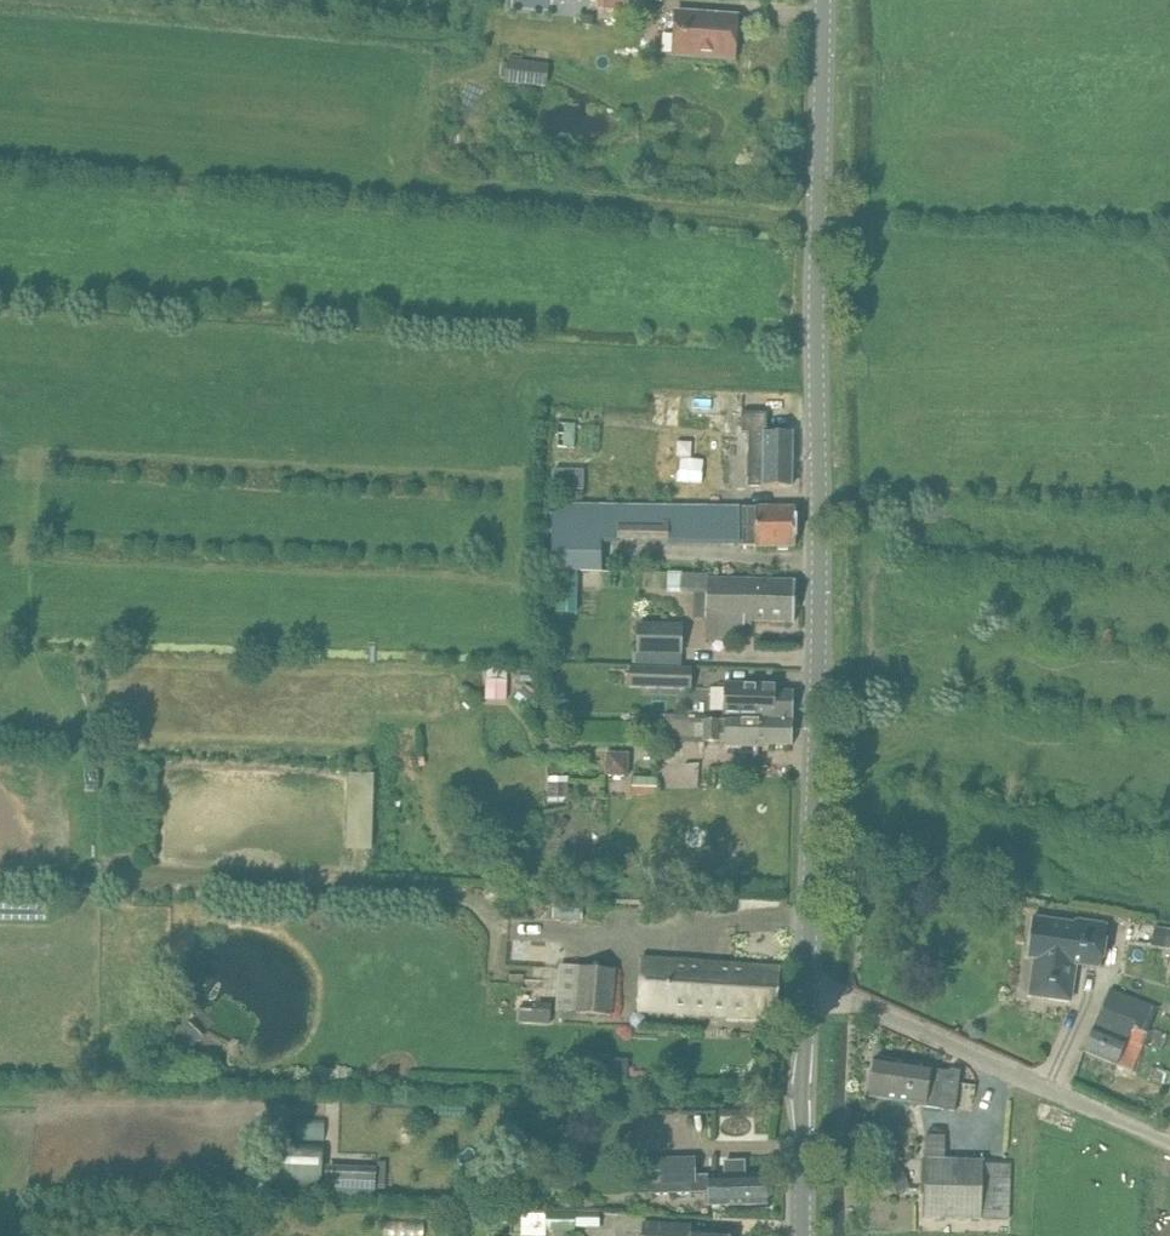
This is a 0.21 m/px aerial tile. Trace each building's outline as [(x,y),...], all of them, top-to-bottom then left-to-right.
[(603,9),(647,12),(648,0),(604,0),(603,9)] [(738,15),(714,14),(676,11),(673,55),(735,60),(738,15)] [(545,84),(547,65),(508,62),(507,81),(545,84)] [(768,413),(743,412),(742,434),(750,434),(749,486),(792,487),(792,432),(767,432),(768,413)] [(577,426),(561,426),(560,451),(556,451),(554,488),(572,489),(574,452),(577,452),(577,455),(600,456),(601,429),(577,428),(577,426)] [(796,507),(772,507),(722,505),(722,541),(741,541),(741,546),(772,546),(796,546),(796,507)] [(622,531),(622,542),(673,543),(673,527),(667,527),(667,531),(622,531)] [(558,569),(557,612),(576,612),(577,570),(558,569)] [(682,571),(667,571),(666,591),(681,592),(682,571)] [(772,580),(710,579),(710,576),(688,575),(687,593),(709,594),(708,638),(744,639),(745,620),(795,621),(796,580),(772,580)] [(684,628),(640,627),(639,654),(683,655),(684,628)] [(629,666),(628,685),(692,687),(692,667),(629,666)] [(486,668),(486,692),(505,693),(506,669),(486,668)] [(757,716),(793,717),(794,692),(771,691),(771,685),(725,683),(725,706),(757,707),(757,716)] [(522,687),(512,699),(527,711),(536,699),(522,687)] [(793,717),(757,716),(757,727),(726,726),(725,745),(759,746),(759,744),(793,744),(793,717)] [(722,722),(707,722),(706,745),(721,745),(722,722)] [(606,753),(605,776),(628,777),(629,754),(606,753)] [(634,777),(633,794),(657,795),(658,778),(634,777)] [(583,903),(556,903),(556,922),(583,922),(583,903)] [(1075,924),(1057,921),(1033,917),(1029,944),(1038,945),(1031,994),(1071,1000),(1076,964),(1102,967),(1108,925),(1075,920),(1075,924)] [(1153,946),(1169,948),(1169,931),(1155,929),(1153,946)] [(645,958),(642,1009),(728,1016),(728,1018),(754,1017),(777,1018),(778,1019),(782,967),(735,964),(645,958)] [(562,965),(560,1012),(615,1015),(618,968),(562,965)] [(1121,988),(1114,1008),(1150,1023),(1158,1003),(1121,988)] [(524,1020),(557,1022),(558,1006),(525,1004),(524,1020)] [(1132,1071),(1141,1049),(1147,1034),(1100,1014),(1084,1051),(1132,1071)] [(955,1108),(957,1097),(961,1073),(930,1069),(931,1066),(876,1058),(871,1096),(955,1108)] [(925,1136),(923,1217),(947,1218),(982,1219),(1009,1219),(1010,1164),(983,1163),(983,1161),(949,1160),(949,1136),(925,1136)] [(330,1175),(328,1155),(308,1156),(309,1177),(330,1175)] [(694,1159),(644,1161),(644,1183),(649,1183),(650,1195),(695,1194),(708,1194),(708,1176),(710,1176),(710,1173),(695,1174),(694,1159)] [(710,1176),(708,1176),(708,1194),(708,1204),(726,1204),(726,1206),(744,1205),(768,1205),(767,1175),(745,1175),(745,1161),(725,1161),(725,1176),(710,1176)] [(331,1176),(330,1198),(378,1200),(379,1178),(331,1176)] [(900,1176),(890,1180),(896,1194),(906,1190),(900,1176)] [(546,1228),(545,1233),(575,1234),(575,1229),(599,1230),(599,1214),(575,1213),(546,1212),(546,1228)] [(642,1235),(731,1235),(732,1233),(691,1231),(692,1225),(667,1224),(643,1222),(642,1235)]
